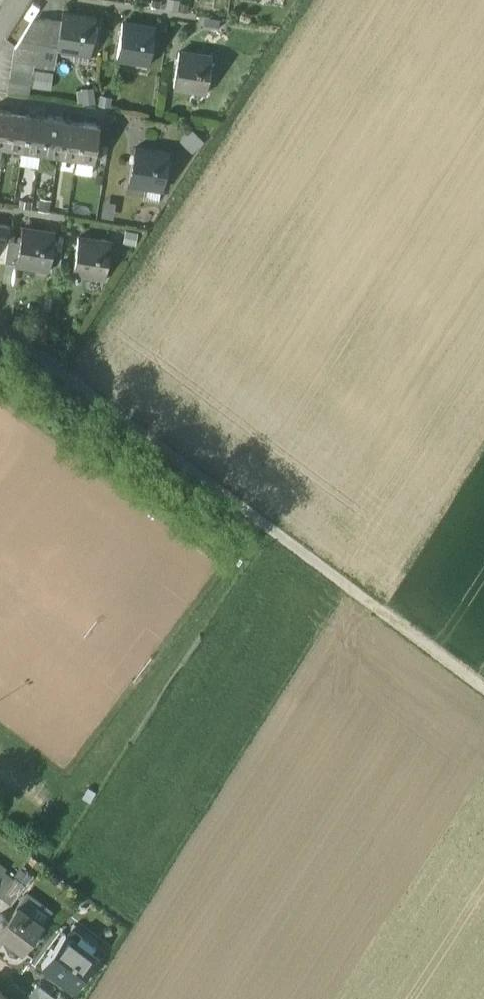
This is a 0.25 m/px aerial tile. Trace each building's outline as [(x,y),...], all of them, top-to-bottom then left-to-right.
[(94,18),(62,13),(60,27),(57,47),(57,48),(89,52),(94,18)] [(48,18),(37,19),(37,23),(30,22),(14,48),(36,51),(34,63),(54,66),(57,48),(57,47),(60,27),(48,25),(48,18)] [(154,27),(122,22),(116,57),(149,62),(154,27)] [(14,48),(12,59),(34,63),(36,51),(14,48)] [(211,56),(179,52),(173,86),(205,91),(211,56)] [(34,63),(12,59),(11,70),(32,74),(34,63)] [(32,74),(11,70),(9,82),(31,85),(32,74)] [(78,88),(79,102),(98,100),(97,87),(78,88)] [(0,110),(0,145),(4,146),(9,111),(0,110)] [(27,114),(9,111),(4,146),(21,149),(27,114)] [(45,117),(27,114),(21,149),(39,151),(45,117)] [(63,120),(45,117),(39,151),(57,154),(63,120)] [(80,122),(63,120),(57,154),(75,157),(80,122)] [(99,125),(80,122),(75,157),(94,160),(99,125)] [(167,153),(135,147),(129,182),(161,187),(167,153)] [(54,234),(22,229),(20,242),(17,263),(49,268),(54,234)] [(110,243),(78,237),(72,272),(104,277),(110,243)] [(20,242),(8,240),(5,261),(17,263),(20,242)] [(3,870),(0,873),(0,894),(13,878),(3,870)] [(29,878),(19,870),(14,876),(25,884),(29,878)] [(14,876),(13,878),(0,894),(11,903),(25,884),(14,876)] [(50,913),(26,895),(18,906),(42,924),(50,913)] [(0,926),(0,933),(22,950),(42,924),(18,906),(16,904),(6,918),(3,922),(0,926)] [(96,956),(65,933),(42,964),(73,987),(96,956)] [(36,984),(27,995),(32,998),(55,998),(56,998),(36,984)] [(0,990),(0,998),(12,998),(0,990)]
